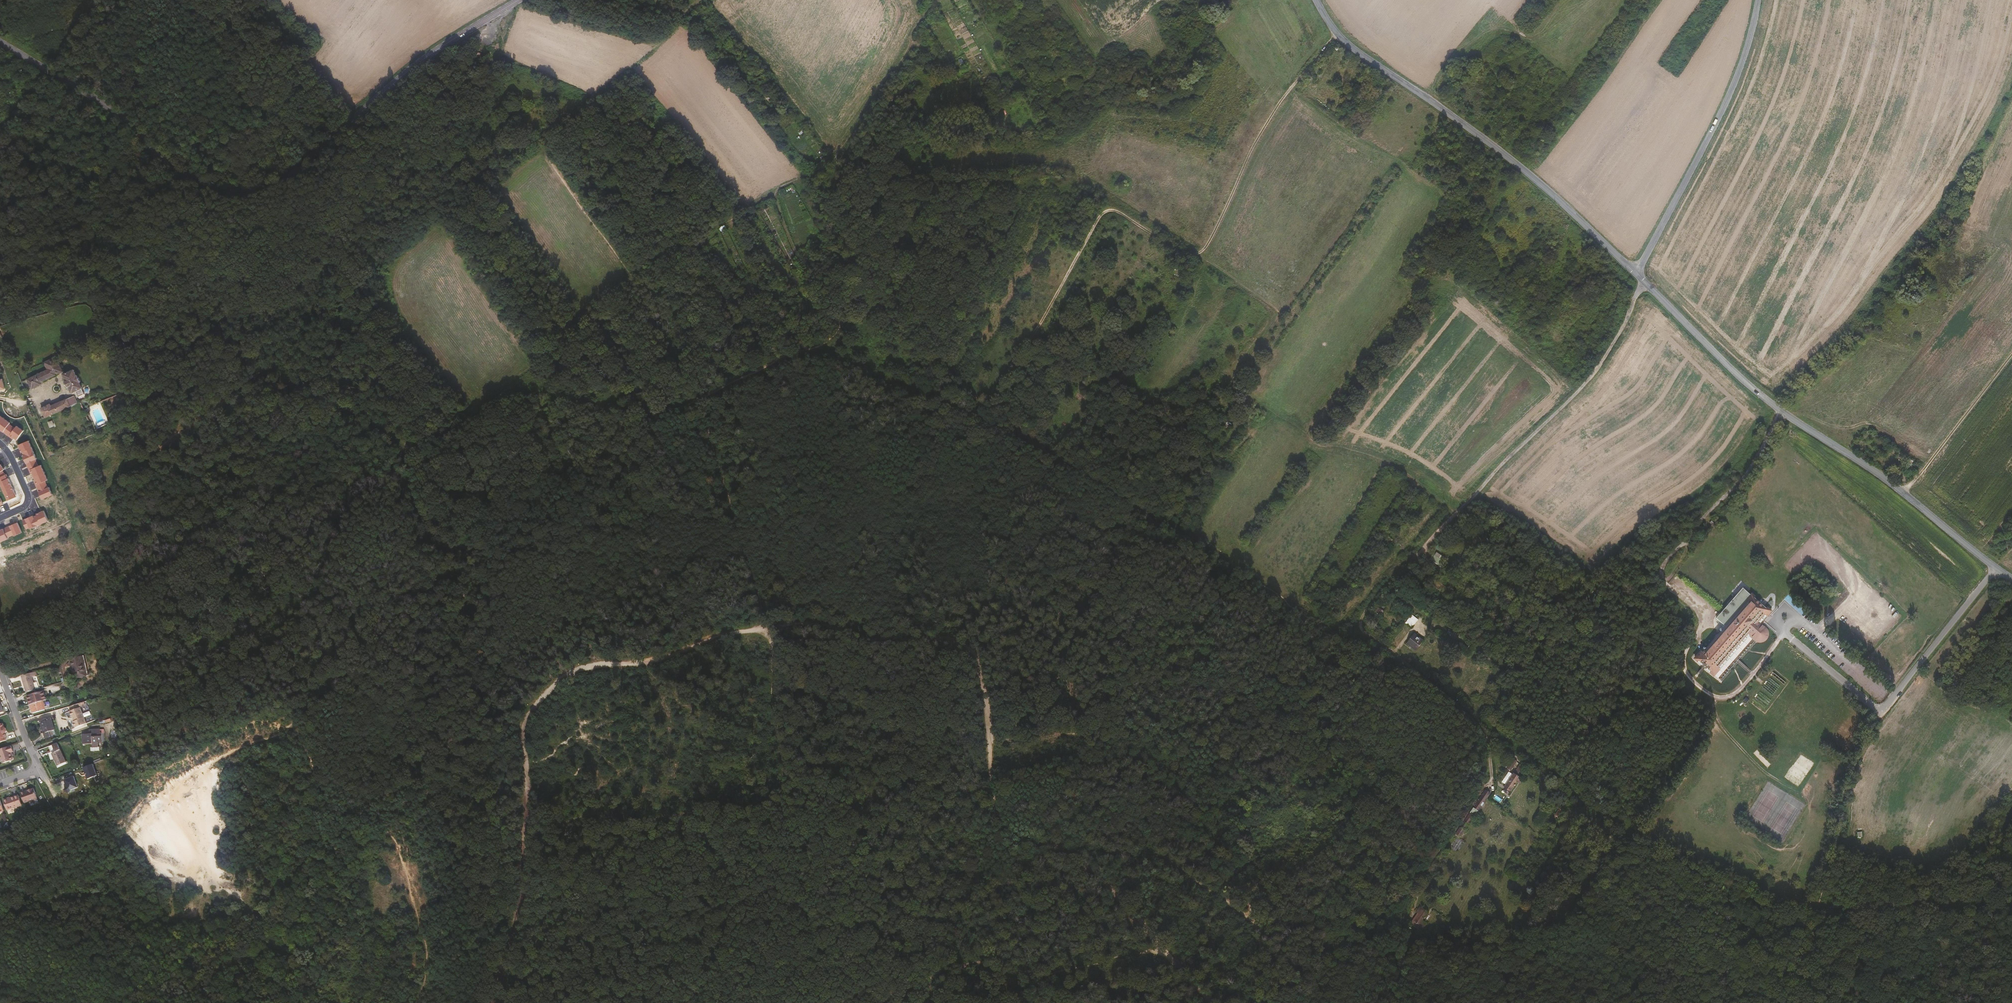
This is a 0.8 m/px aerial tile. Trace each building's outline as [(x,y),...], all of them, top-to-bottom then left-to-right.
[(803,151),(806,158),(817,153),(814,148),(816,146),(811,136),(807,138),(810,143),(800,148),(800,149),(803,147),(805,150),(803,151)] [(1064,254),(1054,248),(1048,259),(1052,262),(1054,259),(1057,260),(1058,258),(1061,259),(1064,254)] [(1045,288),(1046,285),(1036,279),(1034,282),(1045,288)] [(56,357),(44,362),(47,370),(28,379),(32,388),(41,384),(40,382),(63,372),(56,357)] [(74,370),(64,374),(67,380),(65,381),(68,387),(69,387),(72,393),(76,391),(78,397),(85,394),(82,388),(83,388),(80,382),(81,382),(78,375),(77,375),(74,370)] [(45,417),(78,403),(74,395),(51,405),(51,404),(41,408),(45,417)] [(9,437),(10,436),(14,438),(18,440),(24,430),(24,429),(17,424),(15,427),(11,425),(12,422),(0,413),(0,430),(9,437)] [(31,440),(19,445),(22,452),(23,452),(25,455),(23,455),(29,466),(34,478),(38,488),(40,491),(44,500),(54,495),(54,494),(55,494),(51,487),(49,487),(46,481),(48,480),(49,480),(50,480),(43,464),(39,466),(36,459),(39,458),(31,440)] [(9,501),(16,497),(14,493),(15,492),(9,478),(8,478),(6,474),(4,471),(7,470),(0,460),(0,481),(9,501)] [(25,535),(49,528),(47,521),(23,528),(25,535)] [(1437,552),(1435,555),(1433,554),(1430,559),(1440,565),(1445,557),(1437,552)] [(1437,584),(1435,587),(1444,593),(1446,590),(1437,584)] [(1740,609),(1758,627),(1761,623),(1758,621),(1765,613),(1767,616),(1771,612),(1752,595),(1743,587),(1731,600),(1740,609)] [(1748,638),(1758,627),(1740,609),(1731,600),(1721,612),(1730,621),(1748,638)] [(1383,609),(1382,608),(1377,613),(1381,616),(1386,609),(1385,607),(1383,609)] [(1728,627),(1726,629),(1742,645),(1748,638),(1730,621),(1721,612),(1717,617),(1726,625),(1728,627)] [(1765,613),(1758,621),(1761,623),(1767,616),(1765,613)] [(1412,628),(1419,619),(1412,614),(1405,623),(1412,628)] [(1748,638),(1742,645),(1715,674),(1721,679),(1757,639),(1759,640),(1761,640),(1762,639),(1764,638),(1765,638),(1766,636),(1767,634),(1767,633),(1767,631),(1767,630),(1766,628),(1765,627),(1761,623),(1758,627),(1748,638)] [(1742,645),(1726,629),(1724,631),(1722,629),(1703,652),(1700,650),(1695,656),(1715,674),(1742,645)] [(1450,630),(1446,634),(1452,639),(1456,634),(1450,630)] [(68,659),(69,659),(73,675),(85,672),(81,656),(68,659)] [(26,692),(36,690),(32,676),(36,675),(35,672),(21,675),(26,692)] [(42,701),(46,700),(44,691),(27,695),(29,704),(42,701)] [(45,710),(42,701),(29,704),(27,705),(30,711),(32,710),(33,713),(45,710)] [(80,708),(69,712),(71,718),(72,717),(74,722),(72,722),(74,729),(85,725),(80,708)] [(1746,710),(1737,713),(1740,721),(1749,718),(1746,710)] [(40,720),(44,733),(41,733),(43,739),(50,736),(49,732),(51,732),(50,728),(53,727),(50,717),(40,720)] [(98,742),(102,742),(102,733),(100,733),(100,729),(93,729),(93,734),(83,734),(83,744),(91,744),(93,743),(93,747),(98,747),(98,742)] [(57,743),(48,746),(51,753),(52,753),(58,765),(66,762),(57,743)] [(12,745),(0,749),(0,753),(3,763),(13,759),(12,756),(11,752),(12,751),(14,751),(12,745)] [(1508,765),(1512,768),(1517,760),(1513,758),(1508,765)] [(1525,766),(1521,763),(1504,786),(1510,790),(1517,781),(1515,781),(1525,766)] [(93,764),(84,768),(88,779),(98,775),(93,764)] [(78,787),(74,776),(64,780),(67,786),(65,790),(69,793),(71,790),(78,787)] [(34,788),(21,793),(25,803),(37,798),(34,788)] [(1478,810),(1490,792),(1485,789),(1473,806),(1478,810)] [(19,795),(4,800),(5,803),(6,804),(8,810),(22,805),(19,795)] [(1420,906),(1410,924),(1423,931),(1428,923),(1424,920),(1429,911),(1420,906)]
